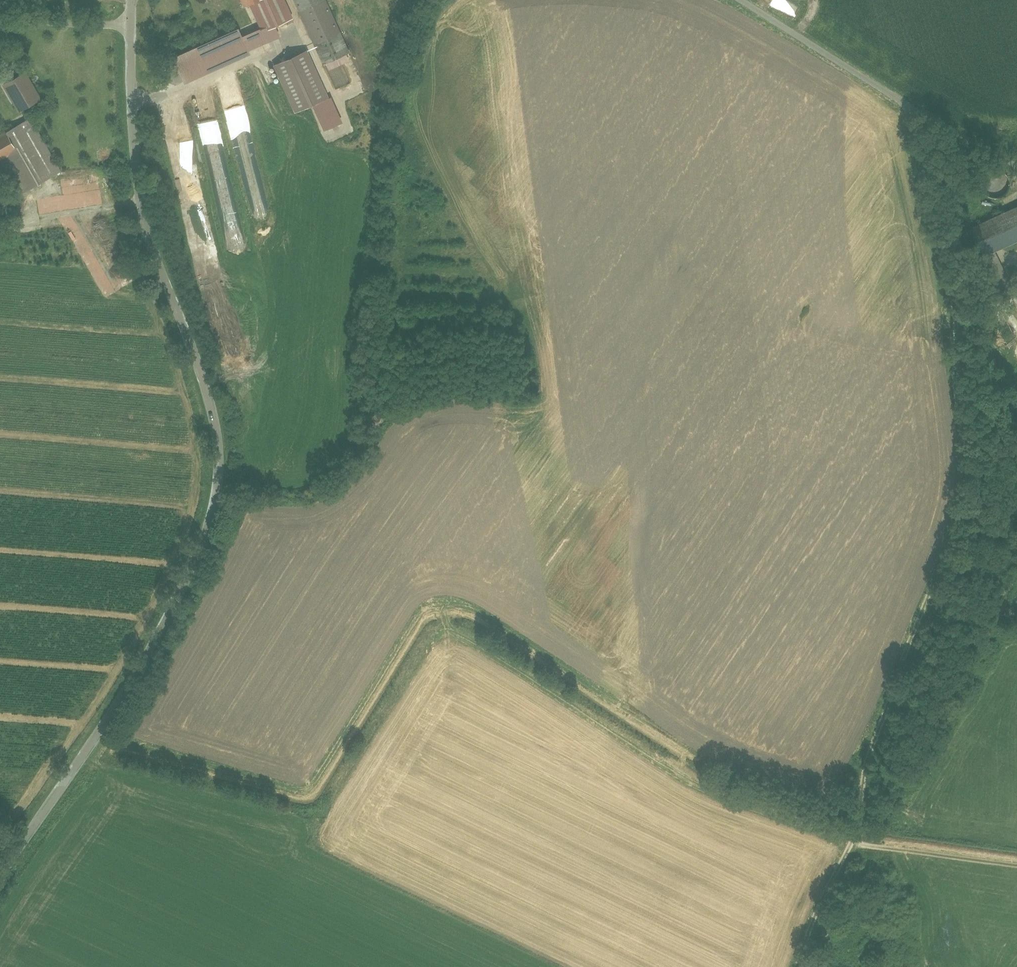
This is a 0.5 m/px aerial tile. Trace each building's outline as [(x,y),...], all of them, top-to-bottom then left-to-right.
[(297,17),(289,0),(245,0),(247,6),(254,3),(264,27),(266,31),(280,24),(297,17)] [(326,60),(352,48),(330,0),(299,0),(326,60)] [(264,27),(249,33),(255,49),(285,36),(280,24),(266,31),(264,27)] [(246,27),(181,55),(191,80),(257,53),(246,27)] [(312,49),(279,64),(301,110),(333,95),(312,49)] [(31,70),(10,82),(26,110),(47,97),(31,70)] [(34,119),(12,131),(11,130),(0,136),(0,159),(8,155),(29,190),(64,169),(34,119)] [(988,221),(1002,250),(1016,243),(1016,208),(988,221)]
